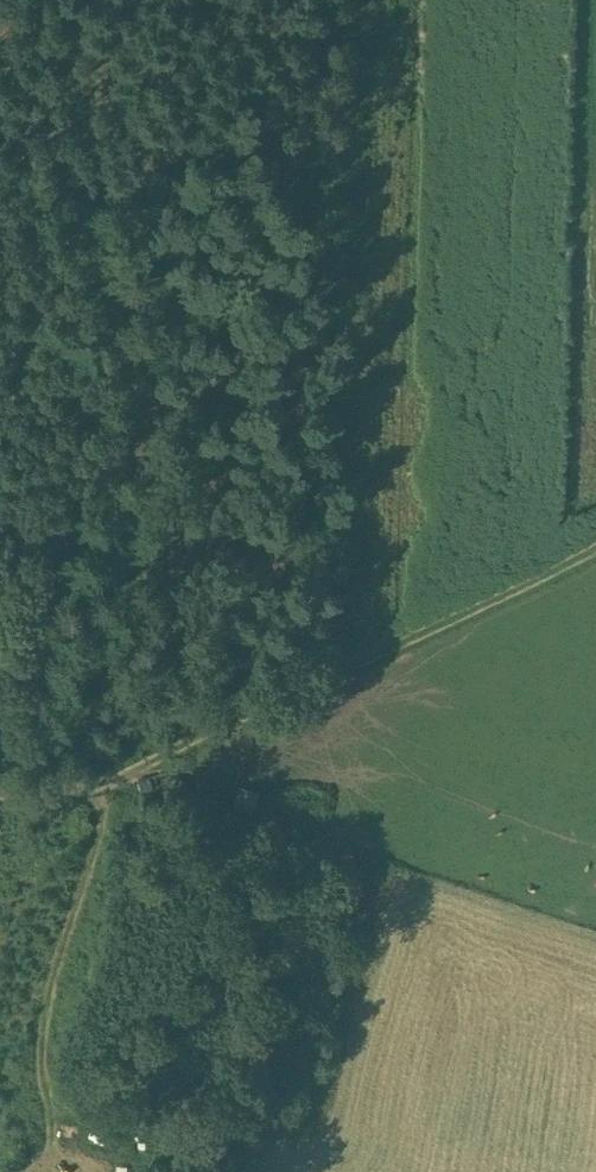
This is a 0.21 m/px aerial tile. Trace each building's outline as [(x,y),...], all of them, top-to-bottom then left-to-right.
[(237,802),(251,808),(257,792),(244,786),(237,802)]
